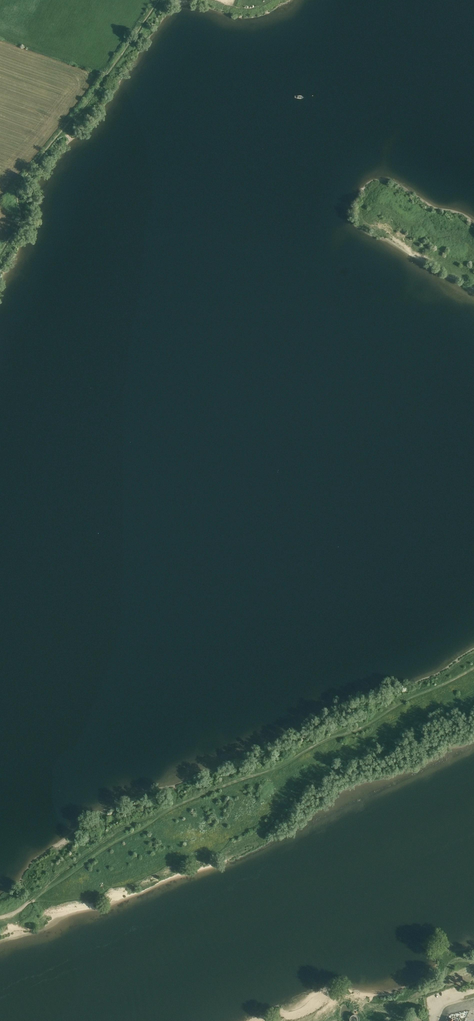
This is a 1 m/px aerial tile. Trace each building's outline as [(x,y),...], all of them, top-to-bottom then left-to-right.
[(440,996),(437,997),(436,994),(425,997),(429,1010),(437,1008),(436,1004),(442,1003),(440,996)]
